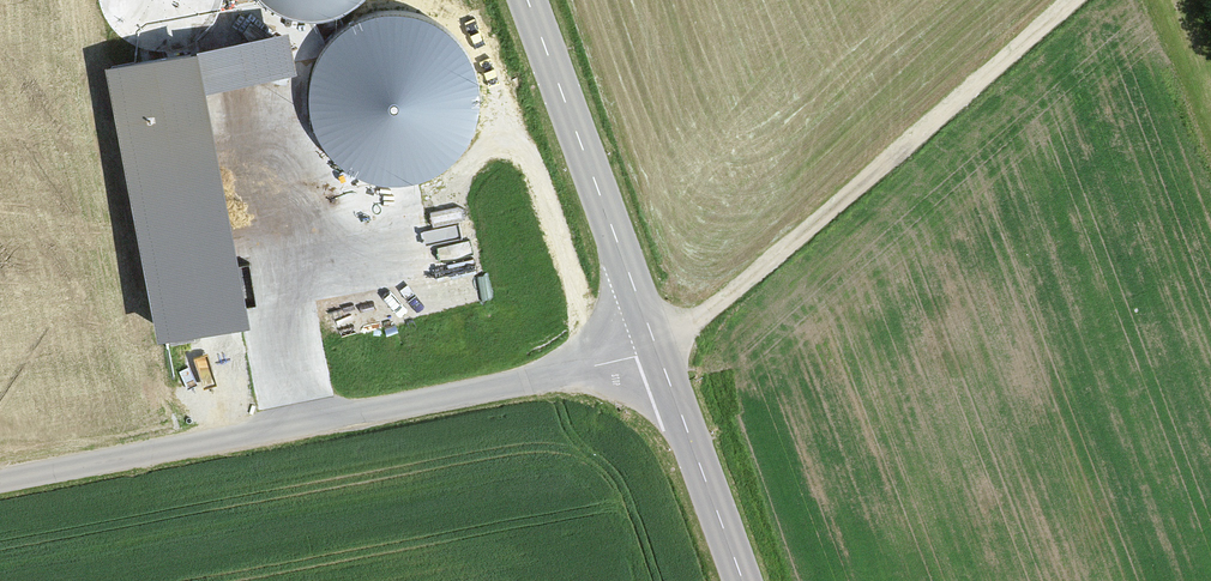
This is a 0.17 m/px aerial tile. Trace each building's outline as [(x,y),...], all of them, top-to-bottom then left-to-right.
[(200,52),(111,67),(158,343),(247,328),(200,52)]
